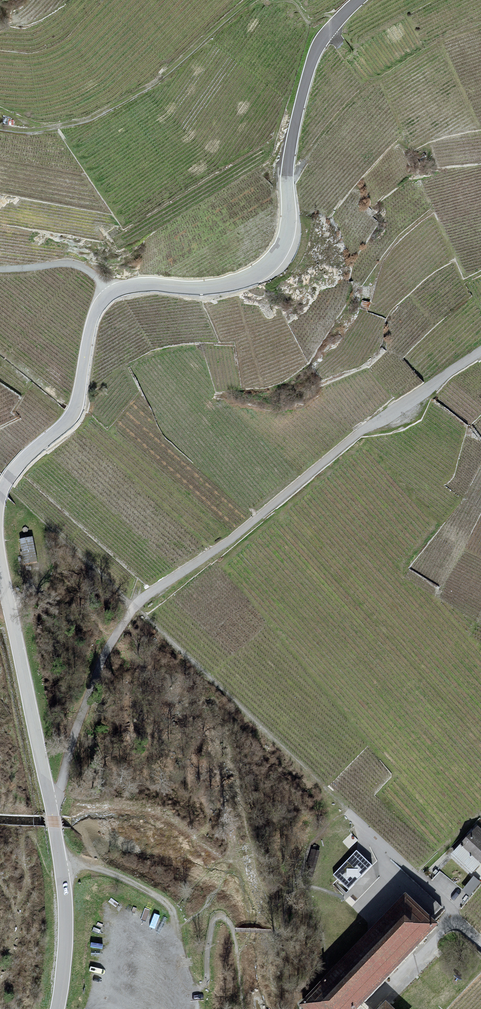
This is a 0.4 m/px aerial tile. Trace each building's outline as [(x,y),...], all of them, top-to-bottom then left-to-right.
[(369,303),(363,301),(360,308),(367,310),(369,303)] [(33,537),(19,539),(23,564),(37,562),(33,537)] [(454,857),(476,878),(480,873),(480,831),(480,830),(454,857)] [(368,861),(357,850),(333,875),(349,889),(372,865),(368,861)] [(301,1004),(305,1008),(351,1008),(433,923),(405,896),(301,1004)]
